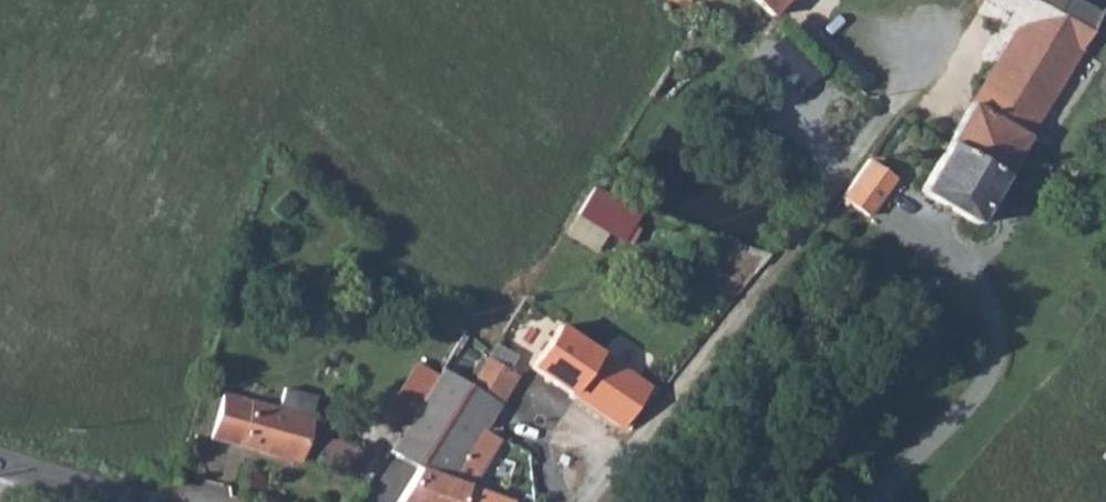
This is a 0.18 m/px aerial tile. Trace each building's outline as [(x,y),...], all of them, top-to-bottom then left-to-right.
[(771,16),(786,0),(752,0),(771,16)] [(1018,20),(947,140),(1005,173),(1098,13),(1074,0),(981,0),(1018,20)] [(1005,173),(947,140),(944,146),(918,189),(976,224),(1005,173)] [(840,195),(838,199),(864,217),(873,203),(875,204),(883,193),(881,191),(890,177),(864,160),(840,195)] [(590,198),(580,213),(623,239),(631,224),(590,198)] [(560,325),(534,364),(619,424),(647,384),(560,325)] [(485,357),(467,386),(499,404),(516,374),(485,357)] [(467,386),(419,465),(450,478),(481,427),(484,429),(499,404),(467,386)] [(223,394),(210,437),(293,460),(305,416),(223,394)] [(398,499),(406,501),(509,501),(450,478),(419,465),(398,499)]
